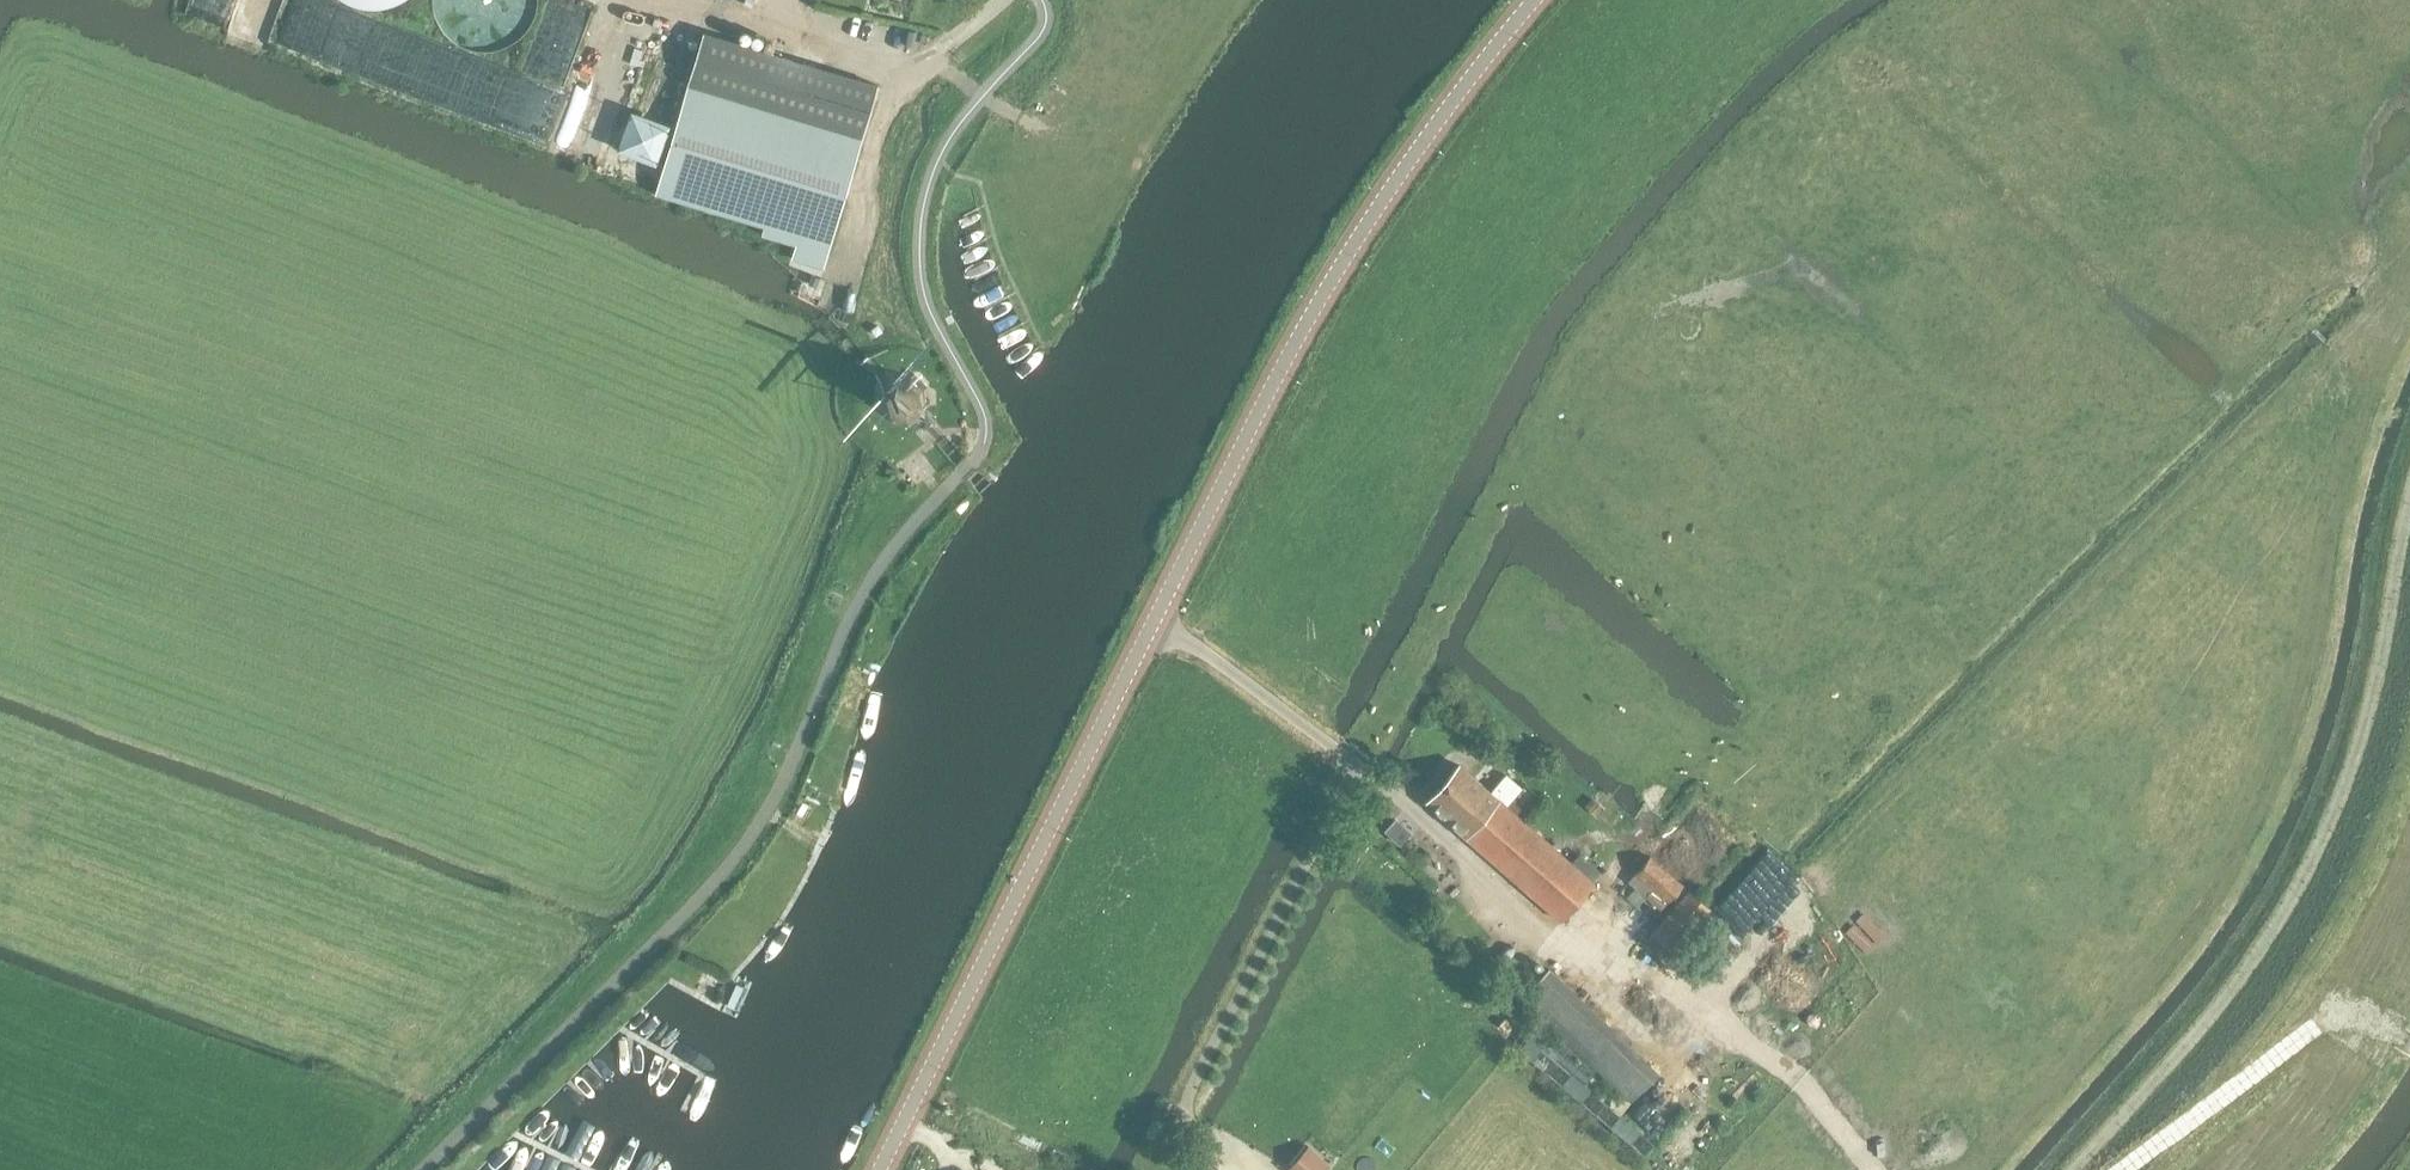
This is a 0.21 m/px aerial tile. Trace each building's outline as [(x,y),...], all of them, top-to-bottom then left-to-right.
[(824,267),(873,102),(877,88),(701,34),(655,192),(764,225),(762,233),(795,243),(791,257),(824,267)] [(452,99),(551,135),(568,88),(469,52),(452,99)] [(632,105),(617,144),(658,160),(673,121),(632,105)] [(817,285),(811,283),(808,282),(805,294),(813,297),(817,285)] [(893,375),(879,388),(880,407),(893,420),(911,420),(915,417),(919,421),(926,414),(922,410),(925,407),(925,388),(924,387),(927,385),(915,373),(912,375),(893,375)] [(938,472),(950,462),(941,451),(929,460),(938,472)] [(1558,919),(1592,881),(1504,803),(1519,786),(1504,773),(1488,790),(1457,763),(1423,802),(1558,919)] [(1653,935),(1675,954),(1687,965),(1701,976),(1738,932),(1712,909),(1711,910),(1689,891),(1669,915),(1662,909),(1683,884),(1650,856),(1636,874),(1654,889),(1637,908),(1660,927),(1653,935)] [(1546,964),(1520,992),(1631,1097),(1657,1069),(1546,964)] [(1619,1109),(1591,1088),(1583,1098),(1611,1119),(1619,1109)] [(1619,1112),(1612,1124),(1634,1136),(1641,1124),(1619,1112)] [(1293,1169),(1322,1169),(1329,1163),(1307,1144),(1288,1165),(1293,1169)]
